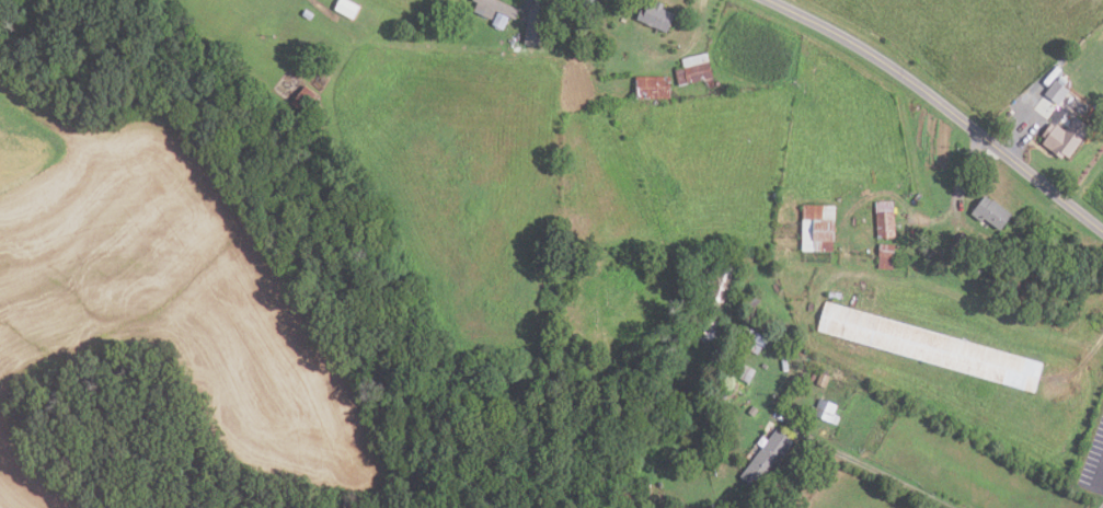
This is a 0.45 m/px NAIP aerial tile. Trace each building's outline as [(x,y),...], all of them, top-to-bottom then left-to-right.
[(335,10),(340,0),(348,0),(359,7),(353,19),(335,10)] [(518,10),(497,0),(473,0),(478,2),(474,11),(492,19),(495,9),(515,18),(518,10)] [(578,18),(585,0),(596,0),(588,21),(578,18)] [(676,14),(667,33),(637,20),(642,10),(646,12),(651,3),(654,4),(656,0),(665,3),(663,9),(676,14)] [(311,21),(302,15),(306,9),(314,14),(311,21)] [(498,12),(509,18),(504,28),(493,24),(498,12)] [(525,30),(521,44),(533,47),(537,33),(525,30)] [(704,81),(678,86),(675,70),(683,68),(681,58),(708,53),(715,88),(706,90),(704,81)] [(670,77),(670,99),(636,99),(636,77),(670,77)] [(1059,105),(1045,94),(1056,80),(1070,91),(1059,105)] [(1092,129),(1070,159),(1065,154),(1061,160),(1042,145),(1046,139),(1043,136),(1052,125),(1055,127),(1057,125),(1066,131),(1077,117),(1092,129)] [(1001,231),(985,218),(981,221),(972,213),(986,195),(992,200),(993,199),(1014,216),(1001,231)] [(896,238),(877,239),(875,201),(894,200),(896,238)] [(835,206),(804,205),(803,251),(834,252),(835,206)] [(880,244),(878,269),(893,270),(895,245),(880,244)] [(1035,391),(1043,361),(826,301),(817,330),(1035,391)] [(765,346),(747,337),(751,328),(769,337),(765,346)] [(755,343),(762,346),(758,354),(750,350),(755,343)] [(756,369),(750,382),(737,376),(743,362),(756,369)] [(816,383),(820,371),(830,374),(826,386),(816,383)] [(814,414),(820,396),(838,403),(831,420),(814,414)] [(754,416),(759,409),(752,404),(747,411),(754,416)] [(795,441),(778,427),(742,475),(759,488),(795,441)]
